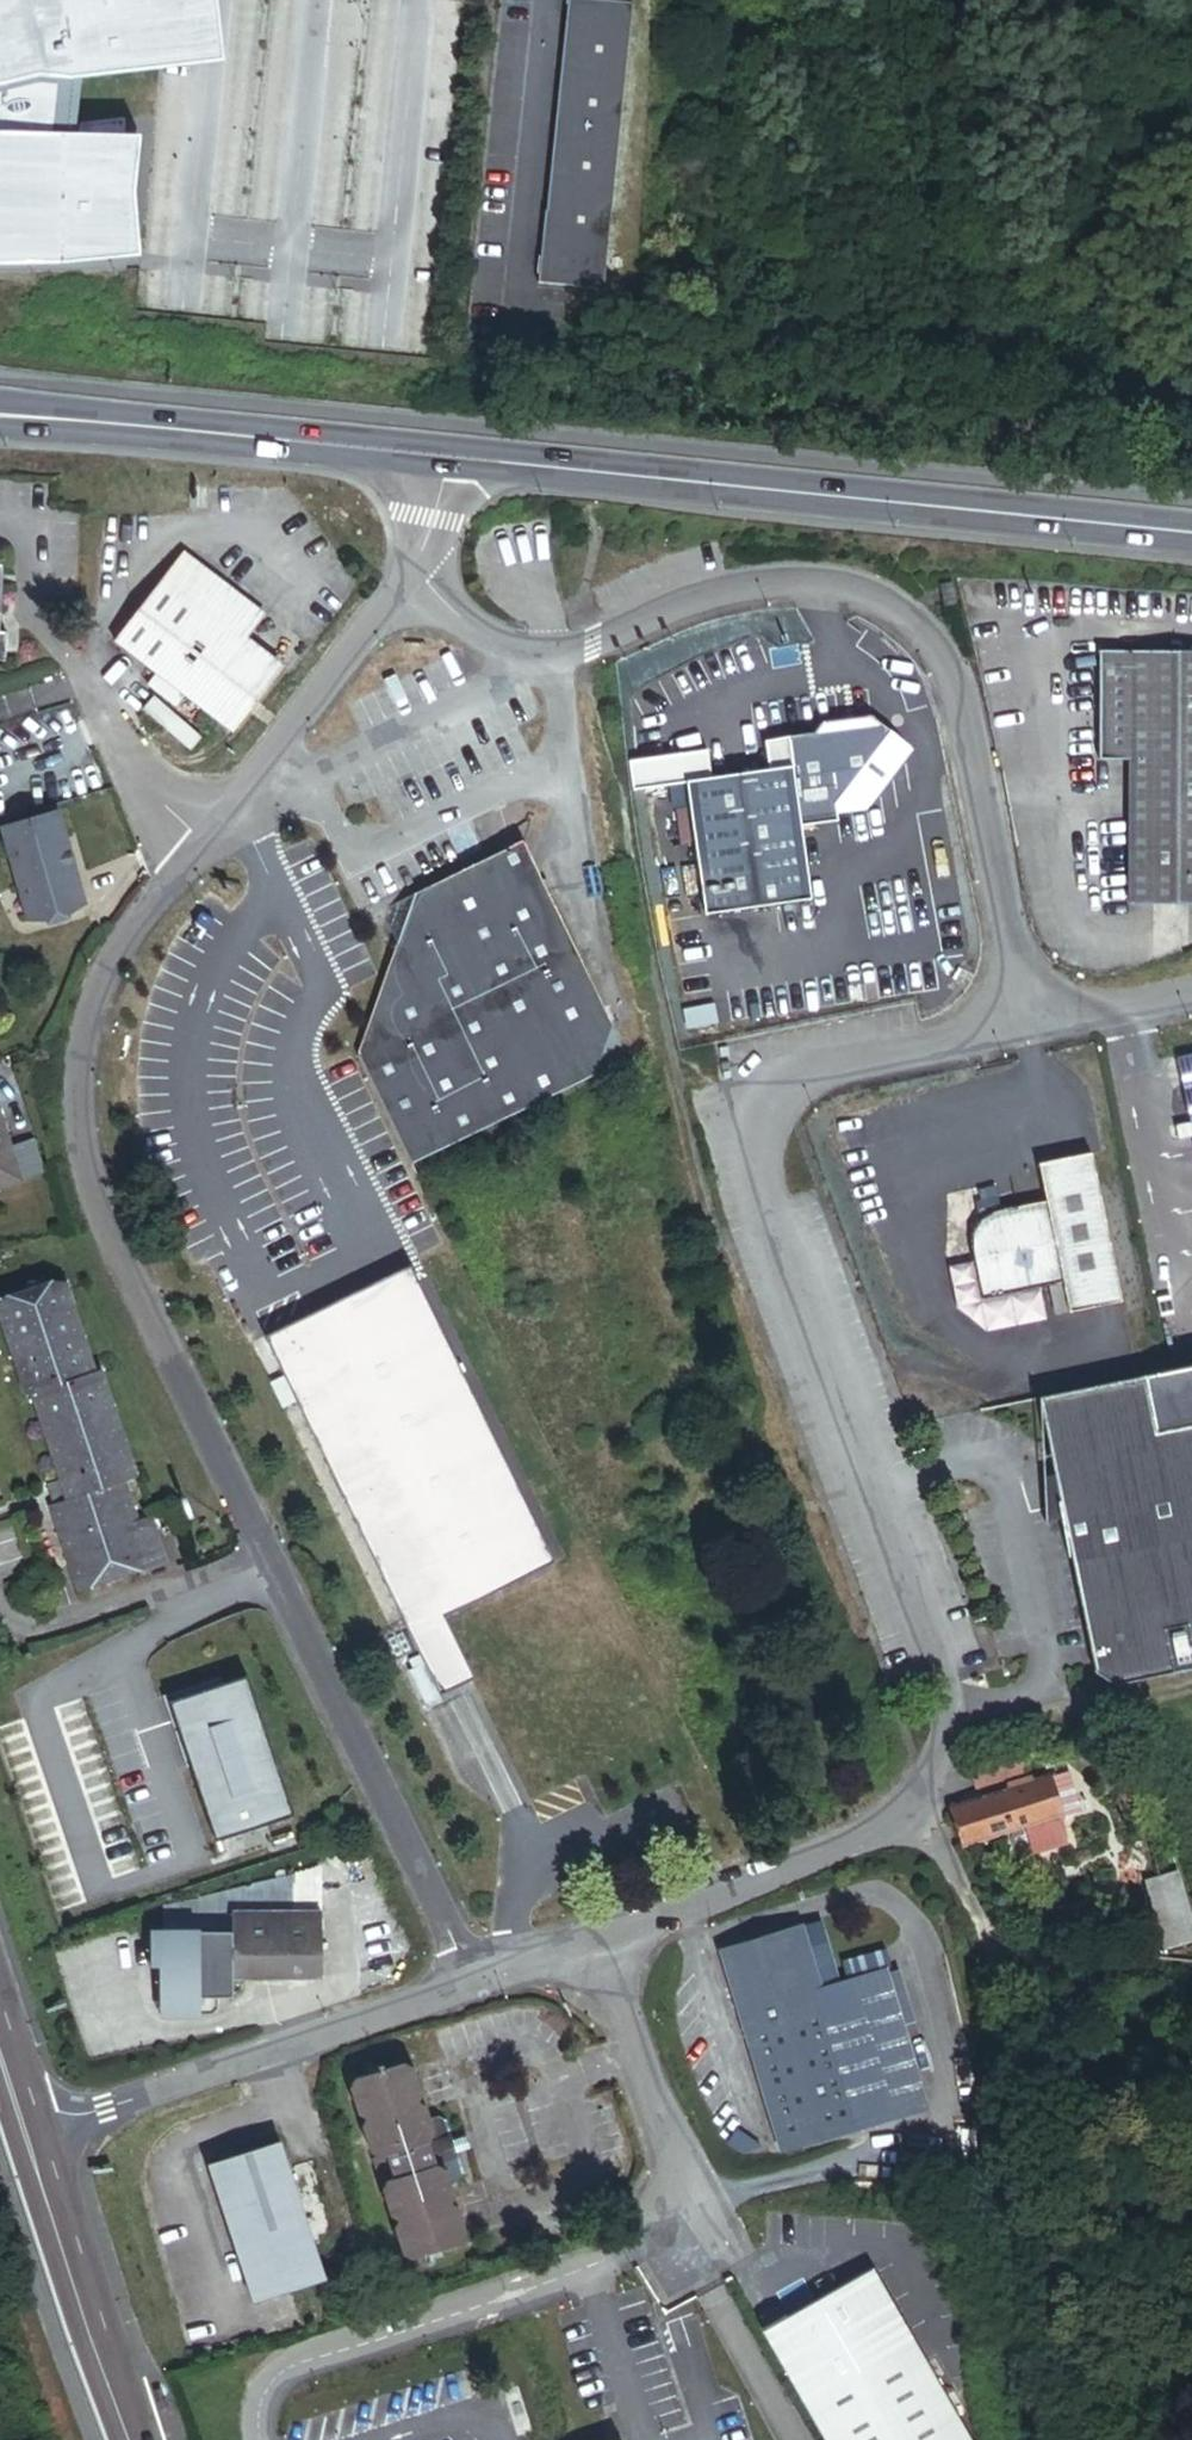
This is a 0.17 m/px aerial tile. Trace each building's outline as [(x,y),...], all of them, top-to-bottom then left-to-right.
[(143,271),(143,151),(128,151),(128,134),(92,138),(92,149),(89,149),(83,93),(227,77),(216,0),(63,0),(64,2),(38,5),(38,0),(34,0),(0,12),(0,274),(143,271)] [(636,21),(571,14),(569,34),(573,34),(553,225),(550,225),(542,297),(606,304),(636,21)] [(185,567),(116,653),(215,732),(266,670),(244,652),(262,629),(185,567)] [(948,595),(938,596),(942,616),(951,614),(948,595)] [(3,620),(0,620),(0,667),(7,667),(8,636),(2,636),(3,620)] [(1102,659),(1094,770),(1156,775),(1146,918),(1191,921),(1191,665),(1102,659)] [(713,792),(683,797),(701,925),(810,910),(801,839),(842,833),(843,825),(871,820),(920,763),(872,727),(827,735),(818,747),(793,750),(797,777),(770,782),(713,792)] [(797,777),(793,750),(766,755),(770,782),(797,777)] [(683,797),(713,792),(708,763),(626,777),(631,806),(683,797)] [(0,834),(0,837),(33,924),(88,903),(54,813),(0,834)] [(358,1045),(409,1160),(625,1053),(546,872),(498,854),(400,897),(397,920),(406,940),(358,1045)] [(0,1111),(0,1193),(56,1175),(44,1138),(18,1146),(6,1109),(0,1111)] [(1101,1158),(1052,1167),(1058,1203),(1010,1214),(1000,1217),(992,1224),(987,1233),(982,1251),(994,1304),(1075,1286),(1082,1319),(1133,1308),(1101,1158)] [(301,1320),(271,1330),(436,1685),(465,1663),(444,1611),(545,1559),(411,1287),(307,1341),(301,1320)] [(45,1507),(69,1597),(164,1571),(151,1523),(135,1527),(123,1484),(139,1479),(110,1373),(103,1375),(79,1288),(7,1307),(31,1397),(42,1394),(65,1480),(70,1500),(55,1504),(45,1507)] [(1166,1381),(1050,1404),(1074,1523),(1106,1679),(1125,1691),(1191,1677),(1191,1375),(1166,1381)] [(1050,1404),(1059,1525),(1074,1523),(1050,1404)] [(775,1466),(779,1476),(785,1474),(781,1464),(775,1466)] [(49,1484),(55,1504),(70,1500),(65,1480),(49,1484)] [(226,1677),(177,1692),(217,1838),(294,1813),(252,1677),(229,1684),(226,1677)] [(943,1806),(957,1847),(1057,1813),(1043,1772),(943,1806)] [(325,1813),(331,1830),(340,1827),(333,1810),(325,1813)] [(1168,1870),(1138,1879),(1156,1943),(1187,1934),(1168,1870)] [(157,1896),(156,1922),(194,1924),(195,1888),(157,1896)] [(156,1922),(149,1922),(148,1962),(155,1963),(154,2003),(191,2004),(191,1995),(226,1996),(227,1970),(318,1973),(320,1907),(229,1905),(228,1925),(194,1924),(156,1922)] [(801,1933),(715,1959),(776,2159),(923,2114),(882,1978),(820,1996),(801,1933)] [(399,2072),(358,2083),(349,2098),(354,2117),(361,2119),(363,2124),(358,2133),(364,2155),(381,2165),(386,2186),(381,2194),(386,2217),(399,2224),(392,2237),(398,2257),(413,2265),(457,2252),(464,2237),(459,2216),(448,2212),(454,2203),(451,2192),(459,2190),(463,2183),(448,2129),(439,2124),(430,2125),(427,2116),(416,2109),(421,2096),(414,2077),(399,2072)] [(283,2149),(210,2167),(247,2310),(320,2291),(283,2149)] [(820,2439),(967,2439),(875,2275),(763,2337),(820,2439)]
